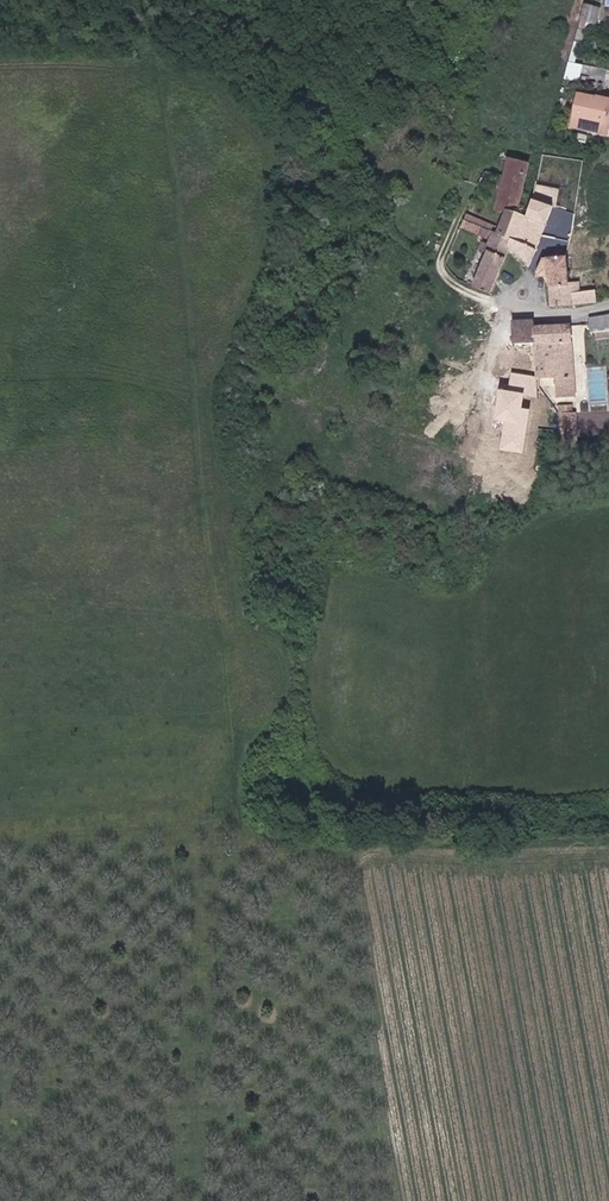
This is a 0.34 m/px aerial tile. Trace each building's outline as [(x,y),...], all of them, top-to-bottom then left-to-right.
[(568,77),(582,79),(584,63),(570,61),(568,77)] [(575,121),(608,129),(608,101),(581,95),(575,121)] [(499,240),(514,247),(526,222),(517,219),(532,167),(514,162),(499,214),(506,217),(499,240)] [(533,202),(526,222),(514,247),(530,268),(546,219),(541,217),(543,206),(533,202)] [(493,229),(465,218),(462,224),(467,225),(482,232),(491,237),(493,229)] [(465,232),(479,239),(482,232),(467,225),(465,232)] [(479,239),(474,252),(484,257),(505,265),(514,247),(499,240),(491,237),(482,232),(479,239)] [(505,265),(484,257),(474,283),(487,292),(492,293),(505,265)] [(569,290),(570,258),(545,258),(538,281),(551,281),(551,308),(552,310),(595,304),(594,290),(569,290)] [(520,318),(513,315),(515,339),(542,339),(541,326),(541,318),(520,318)] [(590,331),(595,331),(608,329),(608,317),(590,319),(590,331)] [(541,326),(542,339),(543,376),(566,376),(565,325),(541,326)] [(578,325),(565,325),(566,376),(566,396),(566,397),(581,396),(580,375),(578,325)] [(543,388),(543,376),(542,339),(515,339),(515,388),(543,388)] [(517,403),(508,401),(504,422),(514,423),(517,403)] [(527,412),(543,413),(542,403),(526,403),(527,412)] [(585,409),(571,408),(569,444),(582,444),(585,409)] [(586,412),(588,423),(608,420),(608,409),(586,412)]
